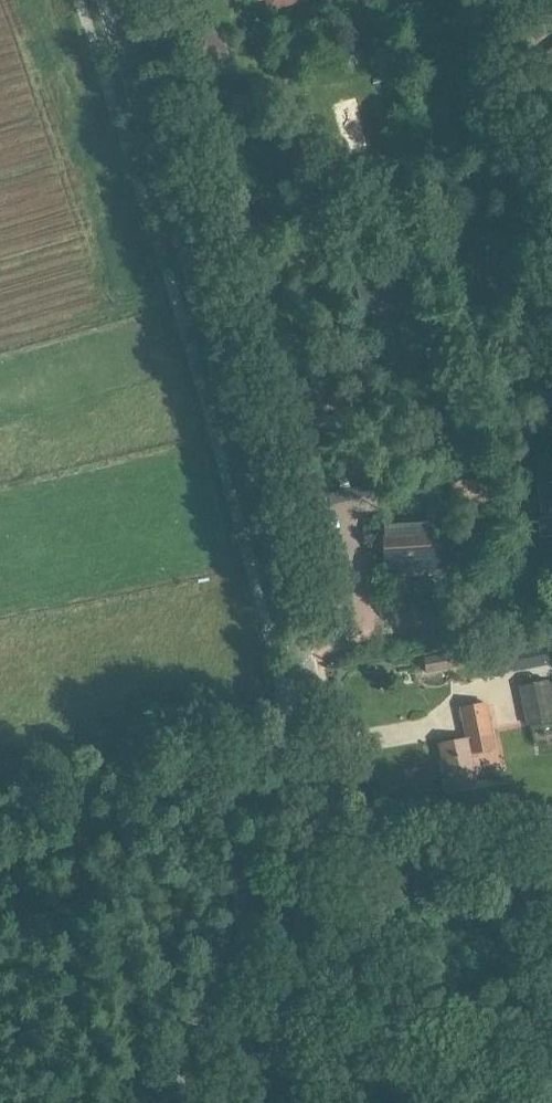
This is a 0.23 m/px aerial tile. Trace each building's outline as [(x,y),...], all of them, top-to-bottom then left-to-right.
[(266,12),(308,0),(263,0),(266,12)] [(211,23),(180,42),(199,73),(230,54),(211,23)] [(317,450),(297,455),(308,494),(310,502),(310,503),(330,497),(317,450)] [(441,518),(384,521),(387,570),(444,568),(441,518)] [(514,650),(514,651),(519,671),(551,664),(551,643),(514,650)] [(446,654),(423,658),(426,674),(446,670),(469,666),(466,650),(446,654)] [(549,683),(549,681),(519,687),(527,726),(551,721),(551,683),(549,683)] [(484,704),(460,709),(466,739),(468,738),(472,756),(494,751),(491,732),(484,704)] [(468,738),(466,739),(439,745),(441,754),(449,790),(478,784),(472,756),(468,738)] [(538,1079),(551,1102),(551,1073),(538,1079)]
